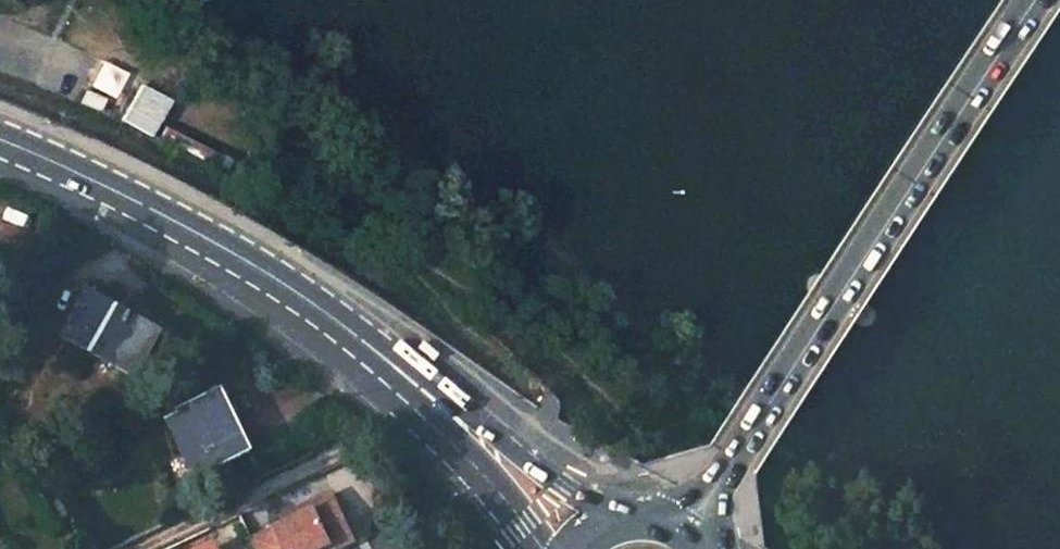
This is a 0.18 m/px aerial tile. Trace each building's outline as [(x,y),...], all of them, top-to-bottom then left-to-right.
[(139,321),(95,297),(71,340),(139,379),(162,341),(136,327),(139,321)] [(242,416),(230,392),(190,412),(193,420),(178,427),(207,482),(252,460),(231,422),(242,416)] [(305,521),(260,542),(263,548),(335,548),(340,547),(341,548),(348,548),(363,542),(346,505),(306,523),(305,521)]
